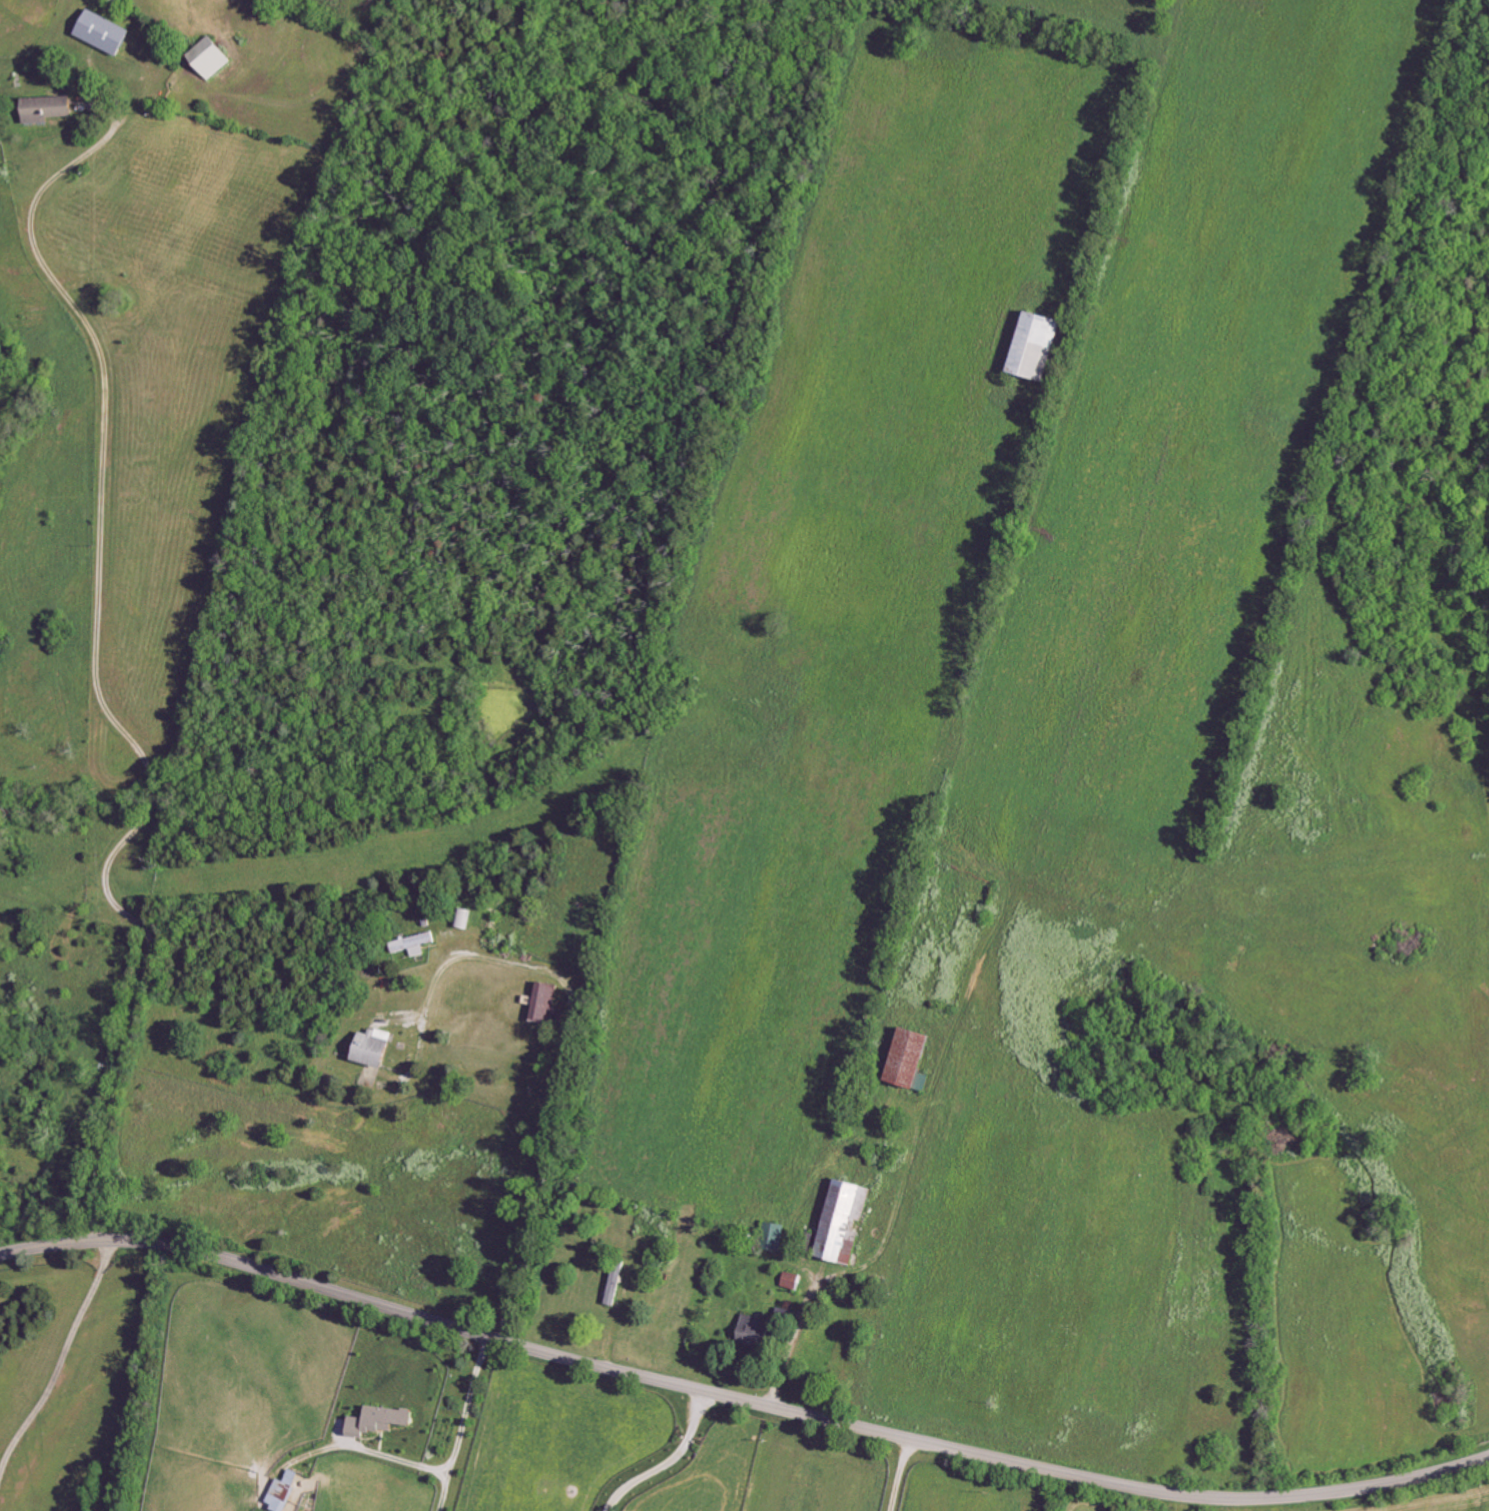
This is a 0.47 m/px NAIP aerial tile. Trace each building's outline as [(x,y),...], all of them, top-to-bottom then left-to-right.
[(78,37),(122,57),(134,31),(90,11),(78,37)] [(235,60),(212,36),(190,57),(213,81),(235,60)] [(26,125),(51,124),(50,119),(75,118),(75,98),(25,99),(26,125)] [(1014,373),(1050,383),(1068,322),(1031,312),(1014,373)] [(396,955),(413,951),(415,959),(428,956),(426,946),(437,943),(435,934),(394,944),(396,955)] [(558,986),(540,984),(535,1022),(565,1026),(567,1012),(556,1010),(558,986)] [(386,1071),(395,1035),(373,1029),(371,1035),(364,1033),(356,1063),(386,1071)] [(891,1084),(928,1093),(932,1077),(926,1076),(936,1037),(905,1030),(891,1084)] [(875,1187),(838,1179),(822,1257),(859,1265),(875,1187)] [(784,1252),(787,1225),(767,1223),(764,1249),(784,1252)] [(627,1267),(618,1264),(607,1304),(616,1307),(627,1267)] [(801,1291),(804,1276),(788,1272),(785,1287),(801,1291)] [(740,1343),(769,1351),(777,1322),(747,1314),(740,1343)] [(350,1437),(367,1439),(368,1431),(394,1433),(395,1425),(414,1427),(416,1411),(370,1406),(368,1419),(353,1417),(350,1437)] [(268,1508),(277,1510),(299,1510),(303,1499),(294,1496),(303,1472),(293,1468),(288,1482),(278,1479),(268,1508)]
